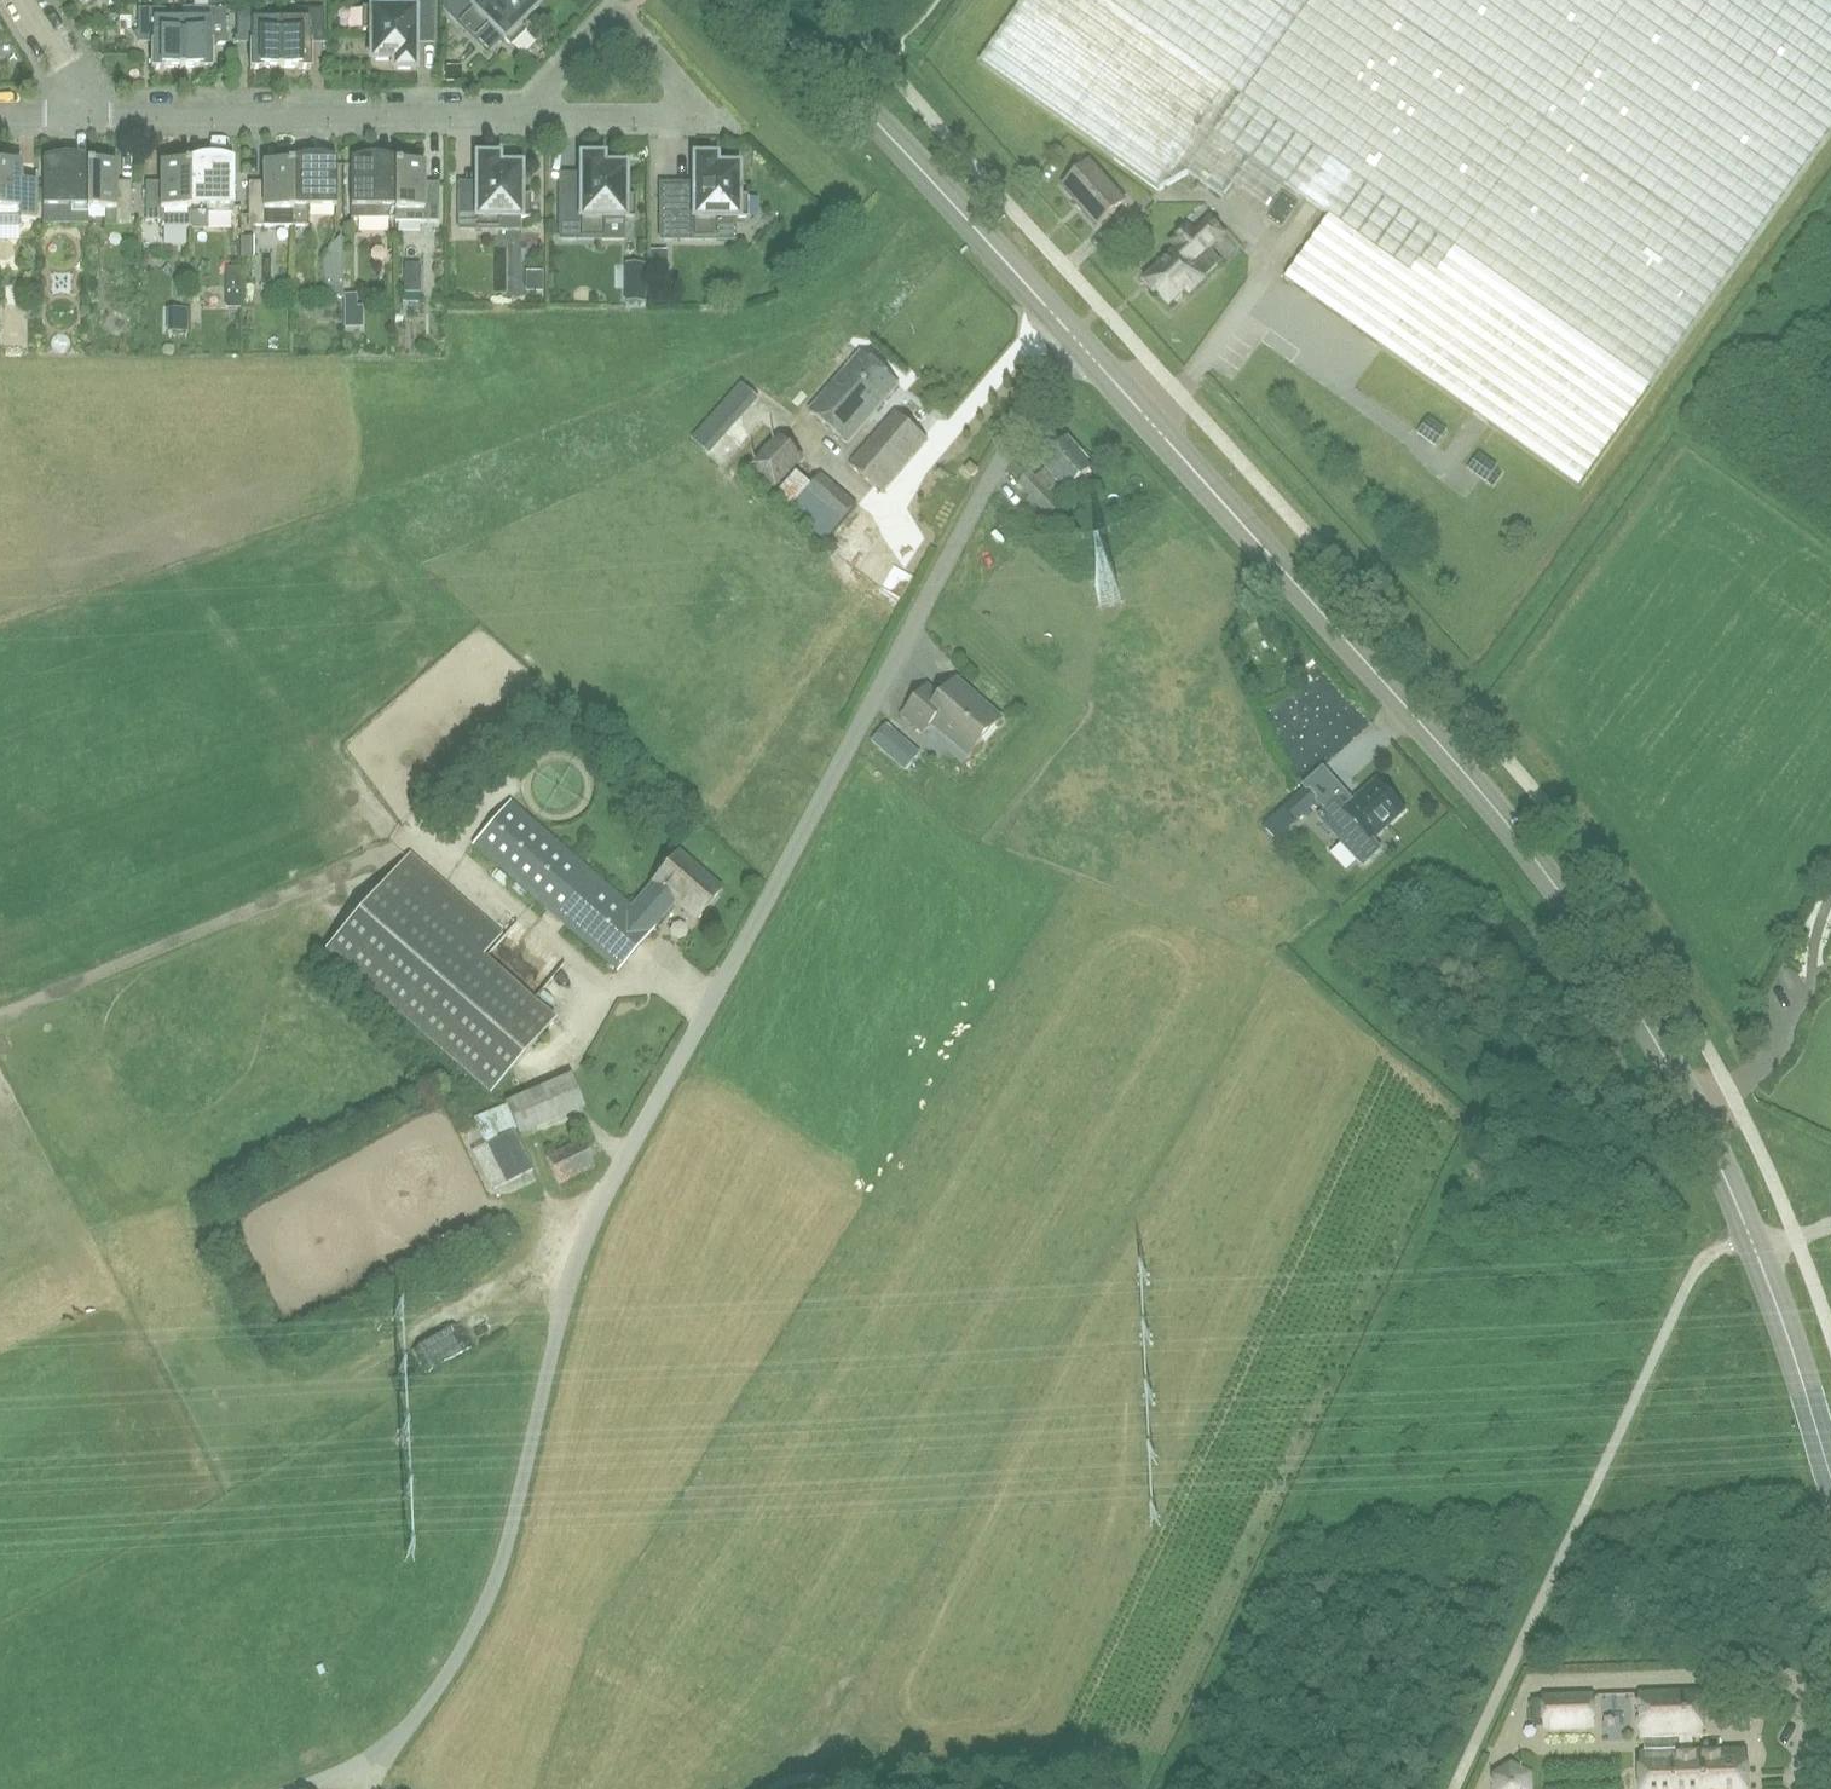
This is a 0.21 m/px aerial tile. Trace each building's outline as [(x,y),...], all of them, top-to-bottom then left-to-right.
[(432,0),(371,0),(371,9),(362,9),(362,31),(371,31),(371,61),(393,61),(393,70),(416,70),(416,31),(432,31),(432,0)] [(542,3),(538,0),(446,0),(446,10),(489,53),(503,39),(511,47),(527,31),(520,25),(542,3)] [(978,64),(1156,191),(1189,173),(1208,186),(1203,193),(1214,201),(1219,194),(1224,197),(1234,185),(1269,209),(1287,185),(1331,216),(1287,278),(1364,333),(1580,487),(1651,386),(1830,132),(1830,0),(1024,0),(978,64)] [(182,68),(182,20),(166,20),(166,9),(139,9),(139,39),(152,39),(152,70),(165,70),(165,68),(182,68)] [(226,39),(226,9),(182,9),(182,20),(182,68),(200,68),(200,70),(213,70),(213,39),(226,39)] [(281,68),(281,20),(265,20),(265,9),(237,9),(237,39),(251,39),(251,70),(264,70),(264,68),(281,68)] [(311,70),(311,39),(325,39),(325,9),(297,9),(297,20),(281,20),(281,68),(299,68),(299,70),(311,70)] [(447,67),(447,82),(462,82),(462,67),(447,67)] [(89,164),(89,160),(78,157),(72,156),(65,155),(61,156),(57,156),(52,157),(44,160),(44,225),(88,225),(88,214),(89,214),(89,210),(88,210),(88,164),(89,164)] [(234,207),(234,160),(230,158),(225,157),(220,156),(213,156),(208,156),(201,157),(197,158),(192,159),(190,160),(189,160),(189,164),(190,164),(190,227),(206,227),(206,214),(233,214),(233,207),(234,207)] [(293,227),(293,164),(292,164),(289,164),(289,156),(281,156),(276,156),(271,157),(264,159),(264,183),(249,183),(249,227),(293,227)] [(337,207),(337,160),(333,159),(329,157),(325,157),(321,156),(315,156),(308,156),(304,157),(298,158),(292,160),(292,164),(293,164),(293,227),(309,227),(309,207),(337,207)] [(395,219),(396,211),(396,164),(397,164),(397,160),(396,160),(392,159),(387,157),(385,157),(378,156),(373,156),(366,156),(359,158),(352,160),(351,160),(351,207),(352,207),(352,219),(395,219)] [(530,218),(530,196),(521,196),(521,166),(499,166),(499,157),(477,157),(477,181),(461,182),(461,228),(517,228),(517,227),(518,227),(518,228),(522,228),(522,218),(530,218)] [(562,238),(603,238),(603,218),(634,218),(634,196),(626,196),(626,166),(603,166),(603,157),(581,157),(581,173),(562,173),(562,238)] [(748,219),(748,196),(739,196),(739,166),(716,166),(716,157),(694,157),(694,196),(662,196),(662,239),(716,239),(716,219),(748,219)] [(37,183),(22,183),(22,164),(0,164),(0,227),(22,227),(22,222),(37,222),(37,183)] [(132,227),(132,183),(117,183),(117,164),(89,164),(88,164),(88,210),(89,210),(106,210),(106,227),(132,227)] [(190,164),(189,164),(161,164),(161,183),(146,183),(146,222),(162,222),(162,227),(190,227),(190,164)] [(439,222),(440,184),(425,184),(425,164),(397,164),(396,164),(396,211),(395,219),(395,222),(424,222),(439,222)] [(1122,201),(1087,164),(1062,188),(1081,208),(1079,210),(1095,227),(1122,201)] [(1221,261),(1209,248),(1224,234),(1209,217),(1193,232),(1187,225),(1170,242),(1176,248),(1144,278),(1168,304),(1173,299),(1176,302),(1183,295),(1181,293),(1185,288),(1189,292),(1221,261)] [(342,301),(342,236),(339,238),(332,244),(327,251),(325,254),(324,257),(323,260),(322,264),(322,269),(322,273),(323,277),(324,281),(325,283),(327,287),(330,290),(333,294),(340,299),(342,301)] [(254,257),(254,237),(240,237),(240,257),(254,257)] [(668,278),(668,249),(649,249),(649,278),(668,278)] [(405,279),(405,293),(421,293),(421,279),(405,279)] [(226,285),(226,309),(241,309),(240,285),(226,285)] [(345,295),(345,307),(357,307),(357,295),(345,295)] [(849,443),(900,384),(862,351),(810,410),(849,443)] [(706,449),(755,395),(743,384),(694,438),(706,449)] [(884,492),(928,439),(895,411),(850,464),(884,492)] [(1427,421),(1414,437),(1432,452),(1445,436),(1427,421)] [(778,436),(750,467),(776,491),(804,460),(778,436)] [(1063,505),(1050,492),(1061,483),(1069,491),(1096,466),(1070,437),(1043,462),(1048,468),(1037,478),(1032,472),(1020,483),(1051,516),(1063,505)] [(1473,459),(1466,478),(1488,486),(1495,466),(1473,459)] [(856,505),(822,473),(812,484),(798,471),(777,494),(826,538),(856,505)] [(1004,717),(959,678),(943,696),(930,685),(905,714),(925,732),(934,721),(971,754),(1004,717)] [(895,759),(908,744),(888,726),(875,742),(895,759)] [(1374,841),(1407,811),(1379,781),(1347,810),(1337,798),(1316,817),(1363,866),(1382,849),(1374,841)] [(1318,801),(1306,788),(1286,807),(1298,819),(1318,801)] [(621,969),(678,903),(697,919),(723,888),(681,851),(634,908),(511,802),(474,845),(522,885),(598,948),(621,969)] [(556,1020),(483,956),(503,933),(411,853),(325,950),(491,1095),(556,1020)] [(1308,865),(1320,884),(1330,877),(1318,859),(1308,865)] [(561,975),(539,991),(548,1003),(570,987),(561,975)] [(583,1106),(571,1077),(506,1103),(507,1105),(517,1129),(519,1133),(583,1106)] [(507,1105),(475,1118),(486,1145),(487,1144),(513,1131),(517,1129),(507,1105)] [(533,1170),(513,1131),(487,1144),(507,1183),(533,1170)] [(595,1166),(582,1140),(548,1156),(561,1182),(595,1166)] [(1745,1752),(1745,1750),(1743,1750),(1743,1752),(1703,1754),(1703,1748),(1702,1749),(1702,1751),(1695,1751),(1694,1737),(1702,1736),(1702,1739),(1703,1739),(1701,1689),(1700,1689),(1700,1692),(1643,1693),(1643,1692),(1641,1693),(1642,1739),(1644,1739),(1644,1738),(1646,1738),(1646,1753),(1644,1753),(1644,1752),(1643,1752),(1644,1788),(1746,1788),(1745,1752)] [(1594,1728),(1593,1694),(1591,1694),(1591,1695),(1547,1697),(1547,1695),(1545,1696),(1545,1699),(1532,1699),(1532,1725),(1546,1724),(1546,1729),(1548,1729),(1548,1728),(1592,1727),(1592,1728),(1594,1728)] [(1509,1776),(1490,1776),(1490,1788),(1509,1788),(1509,1776)]
